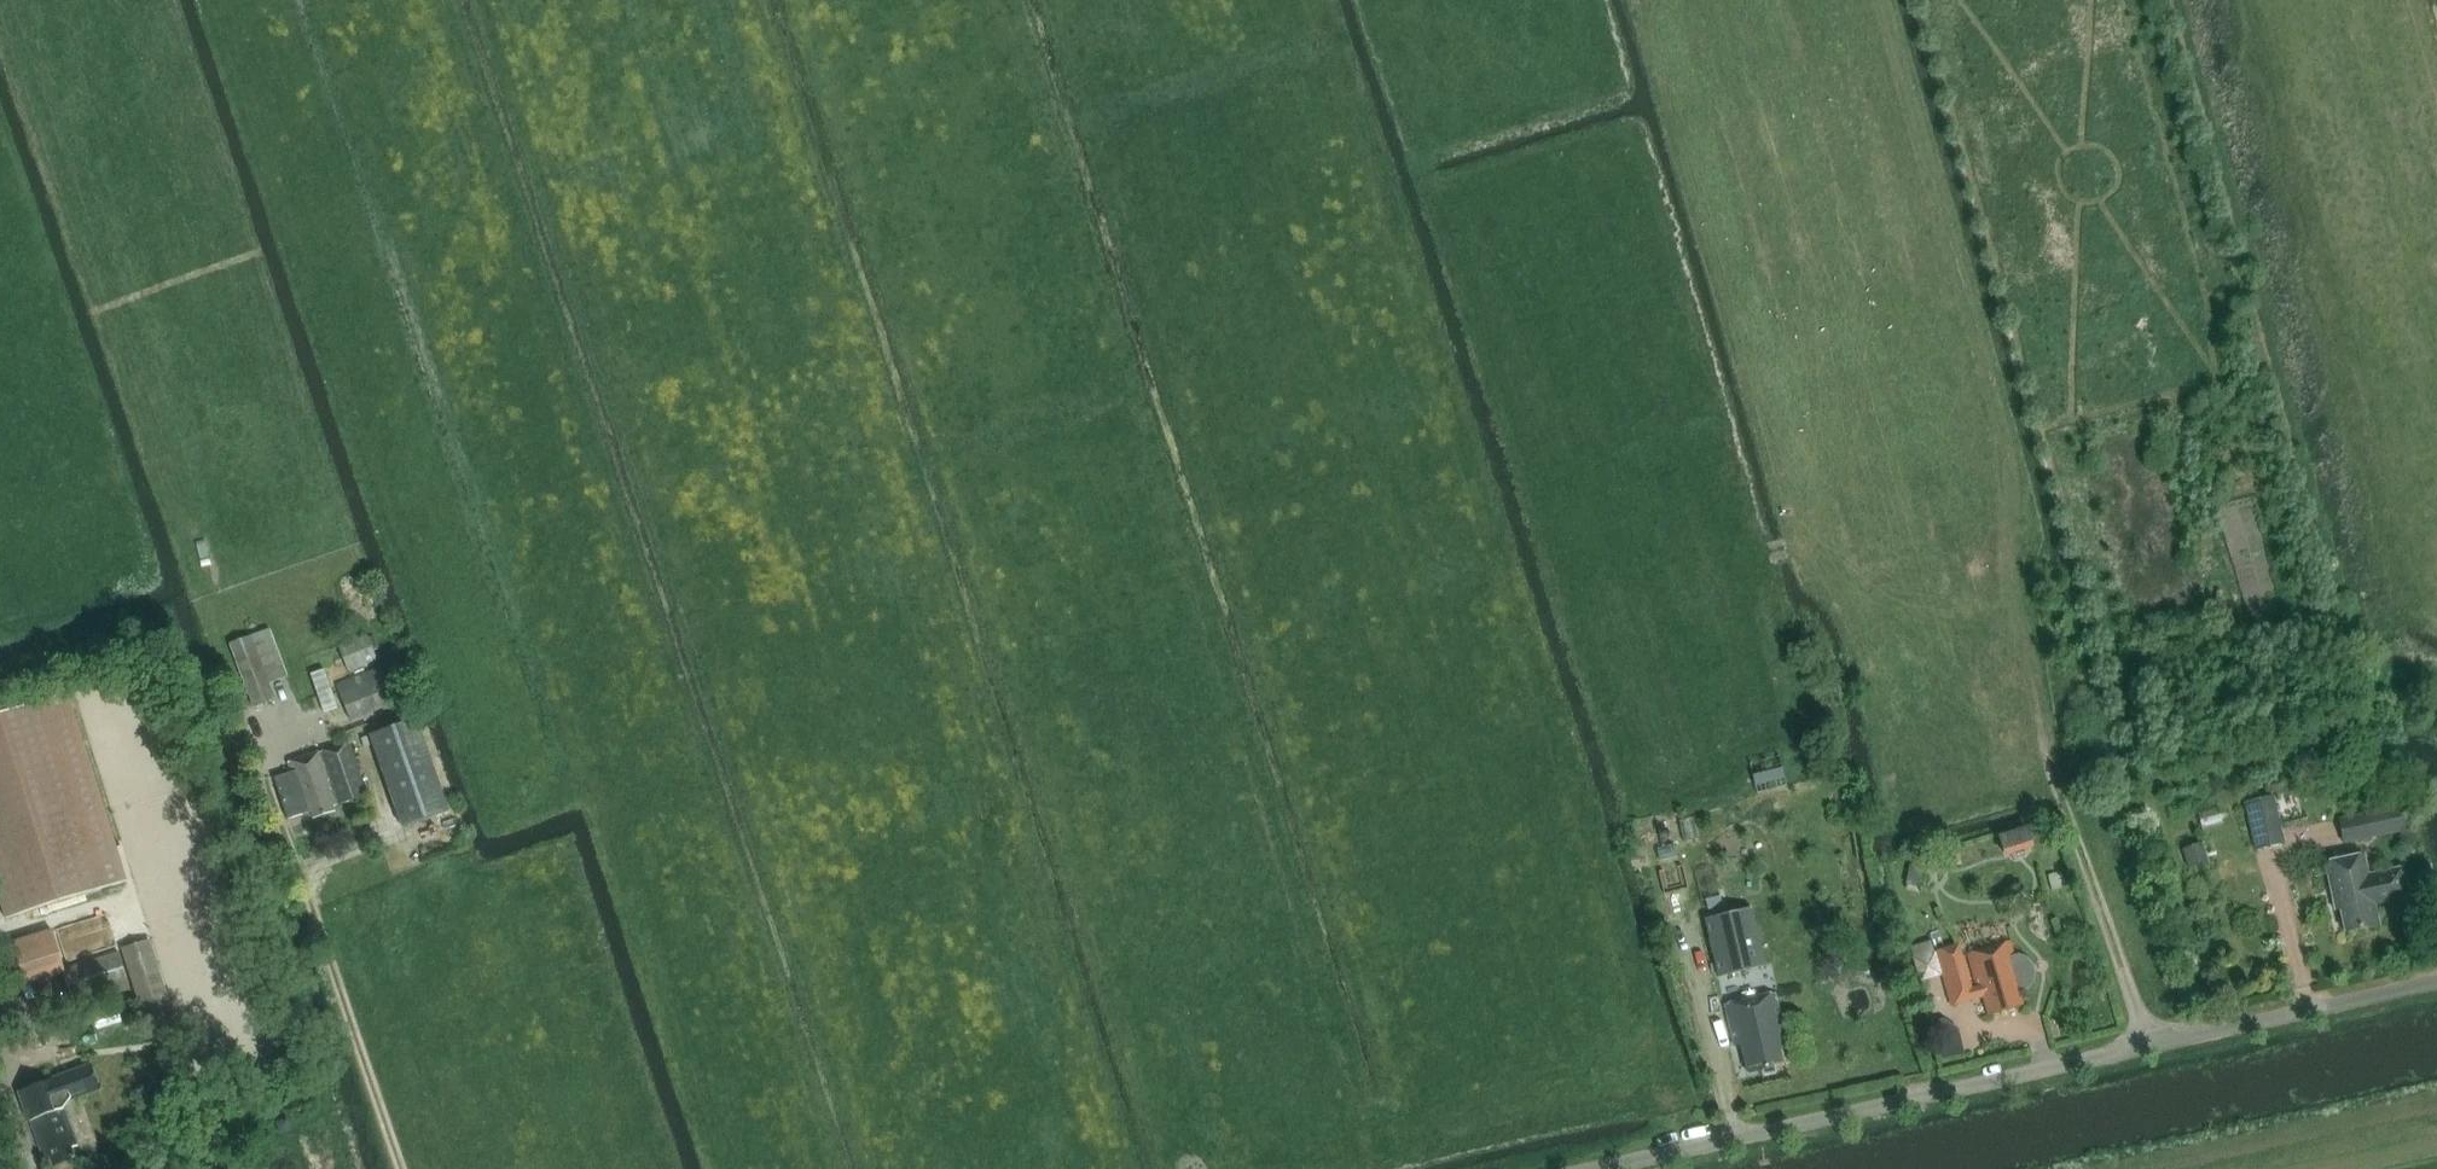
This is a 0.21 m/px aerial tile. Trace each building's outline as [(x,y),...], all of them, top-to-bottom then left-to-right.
[(367,634),(339,646),(349,671),(378,659),(367,634)] [(275,698),(251,636),(229,644),(253,706),(275,698)] [(382,667),(336,684),(350,721),(396,703),(382,667)] [(0,715),(0,904),(5,920),(128,881),(68,694),(0,715)] [(371,735),(403,826),(448,810),(416,719),(371,735)] [(331,804),(365,793),(348,742),(289,761),(292,771),(274,777),(288,818),(312,810),(314,815),(333,809),(331,804)] [(1756,793),(1787,786),(1780,752),(1748,759),(1756,793)] [(2255,849),(2284,842),(2273,795),(2244,802),(2255,849)] [(2405,830),(2400,805),(2365,812),(2370,837),(2405,830)] [(2033,847),(2027,826),(1998,835),(2004,855),(2033,847)] [(2192,864),(2212,858),(2206,840),(2186,845),(2192,864)] [(1912,853),(1906,884),(1922,887),(1928,856),(1912,853)] [(2325,861),(2335,910),(2339,909),(2344,931),(2378,924),(2374,902),(2404,895),(2399,871),(2369,877),(2364,853),(2325,861)] [(1756,967),(1743,910),(1704,919),(1718,976),(1756,967)] [(8,940),(22,985),(66,972),(74,999),(131,981),(120,946),(64,963),(53,926),(8,940)] [(122,948),(148,1030),(176,1021),(151,940),(122,948)] [(1942,975),(1931,940),(1910,947),(1921,981),(1942,975)] [(1936,952),(1949,997),(1952,1006),(1984,996),(1989,1014),(2023,1003),(2019,990),(2028,987),(2033,980),(2034,971),(2032,964),(2026,958),(2018,955),(2014,956),(2009,941),(1967,954),(1978,987),(1971,989),(1957,946),(1936,952)] [(1725,1005),(1735,1046),(1740,1045),(1747,1072),(1784,1063),(1780,1047),(1787,1045),(1775,993),(1725,1005)] [(1942,1061),(1968,1055),(1960,1017),(1933,1023),(1942,1061)] [(71,1147),(77,1143),(62,1101),(99,1088),(92,1066),(22,1090),(45,1157),(51,1155),(54,1163),(75,1155),(71,1147)]
